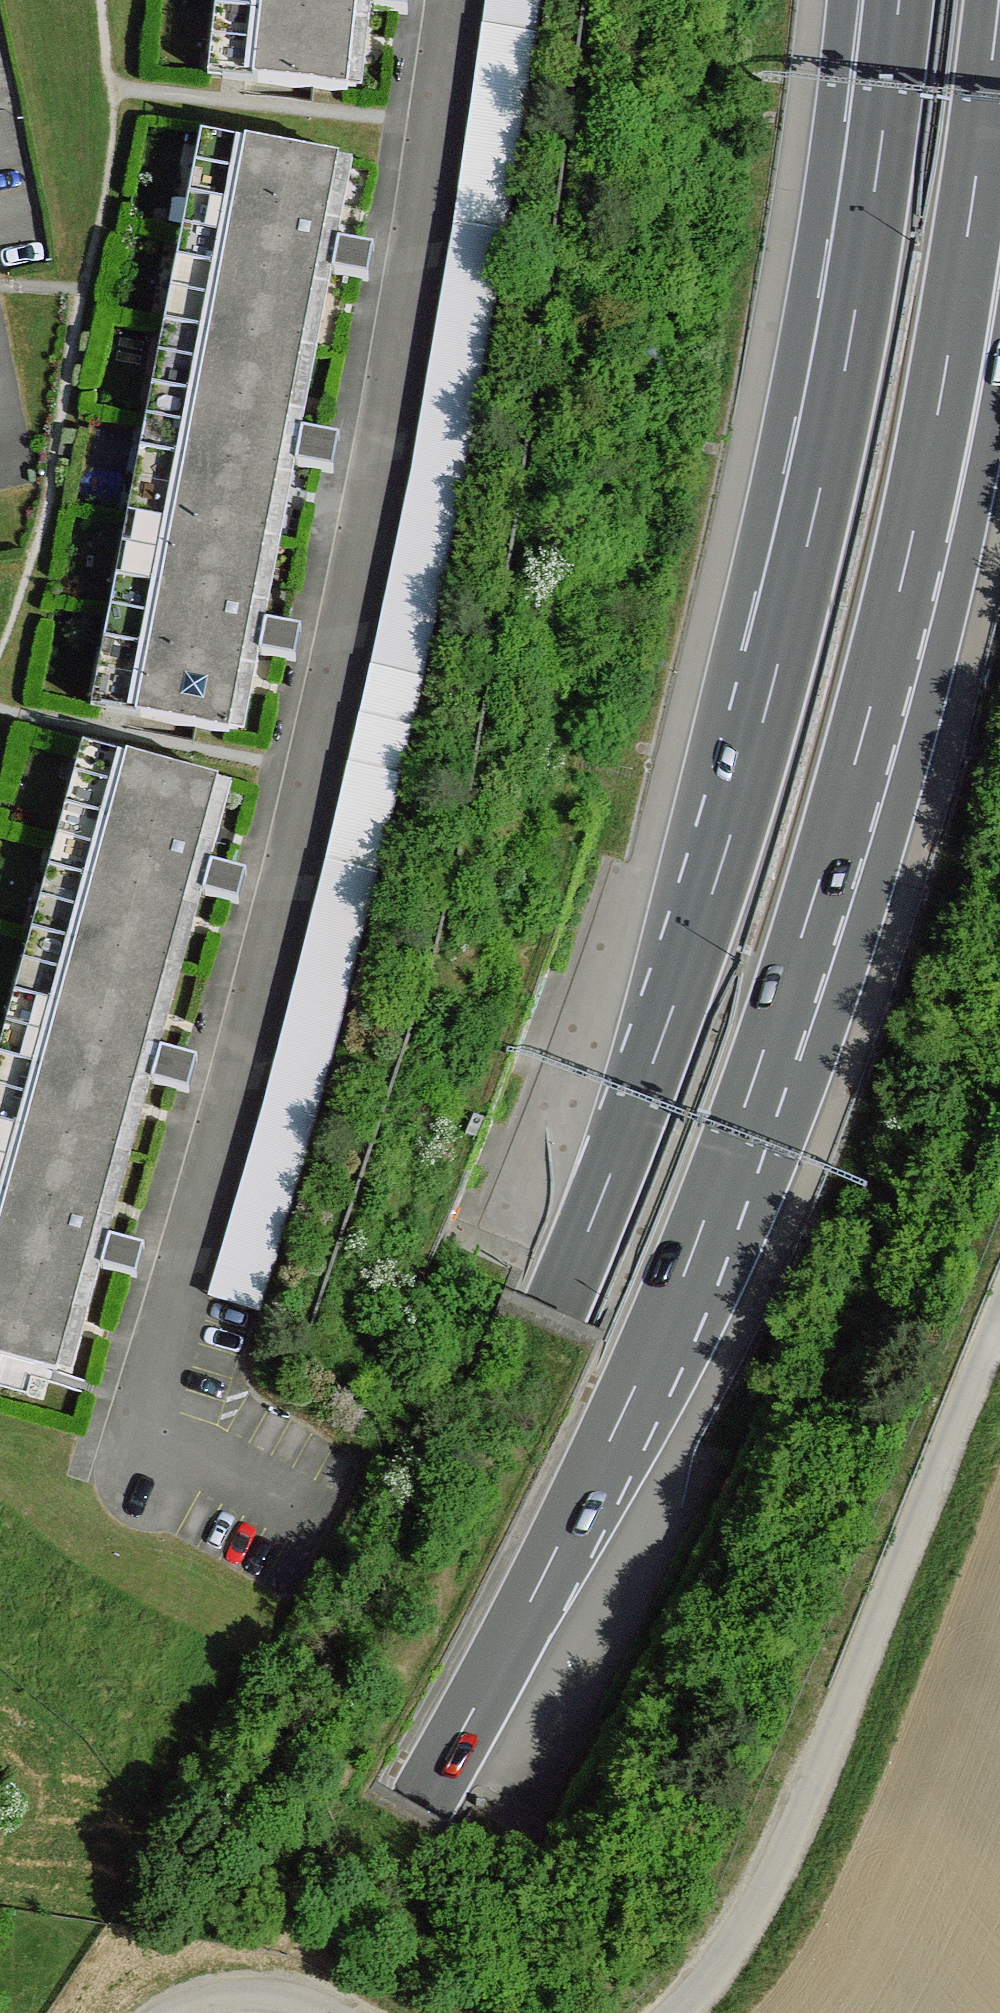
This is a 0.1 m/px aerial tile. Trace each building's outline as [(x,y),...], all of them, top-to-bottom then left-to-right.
[(222,78),(347,91),(356,9),(409,15),(410,0),(232,0),(222,78)] [(485,28),(535,33),(539,0),(489,0),(485,28)] [(178,328),(302,351),(317,272),(368,281),(374,251),(323,242),(339,159),(216,136),(178,328)] [(454,226),(372,671),(424,682),(508,233),(454,226)] [(143,519),(267,542),(281,464),(333,473),(339,440),(287,430),(302,351),(178,328),(143,519)] [(267,542),(143,519),(107,710),(229,735),(245,654),(295,662),(301,632),(251,622),(267,542)] [(196,860),(219,780),(99,747),(46,936),(166,968),(188,891),(238,904),(246,875),(196,860)] [(329,865),(209,1299),(260,1313),(381,879),(329,865)] [(166,968),(46,936),(0,1107),(0,1125),(117,1156),(137,1080),(188,1093),(198,1060),(147,1047),(166,968)] [(117,1156),(0,1125),(0,1258),(82,1280),(87,1265),(123,1275),(136,1279),(144,1249),(95,1234),(117,1156)] [(82,1280),(0,1258),(0,1357),(57,1373),(82,1280)]
